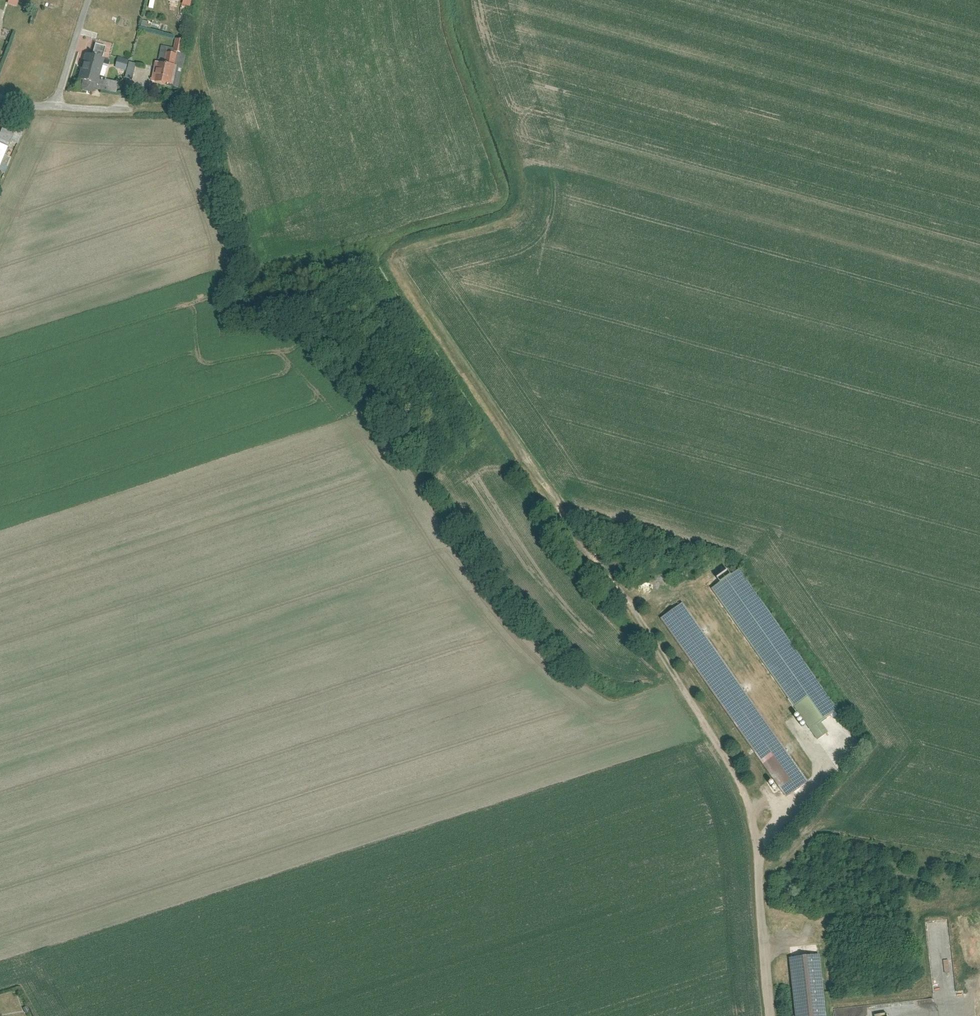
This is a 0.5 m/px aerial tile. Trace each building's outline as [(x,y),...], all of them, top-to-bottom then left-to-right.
[(106,58),(87,53),(80,78),(100,83),(106,58)] [(116,57),(114,68),(126,70),(128,59),(116,57)] [(179,64),(158,60),(154,80),(176,84),(179,64)] [(131,80),(136,64),(128,62),(124,78),(131,80)] [(717,582),(729,574),(726,570),(714,578),(717,582)] [(743,571),(713,594),(819,744),(830,737),(825,725),(842,715),(743,571)] [(684,606),(659,624),(786,803),(810,786),(684,606)] [(793,956),(799,1015),(829,1015),(822,953),(793,956)]
